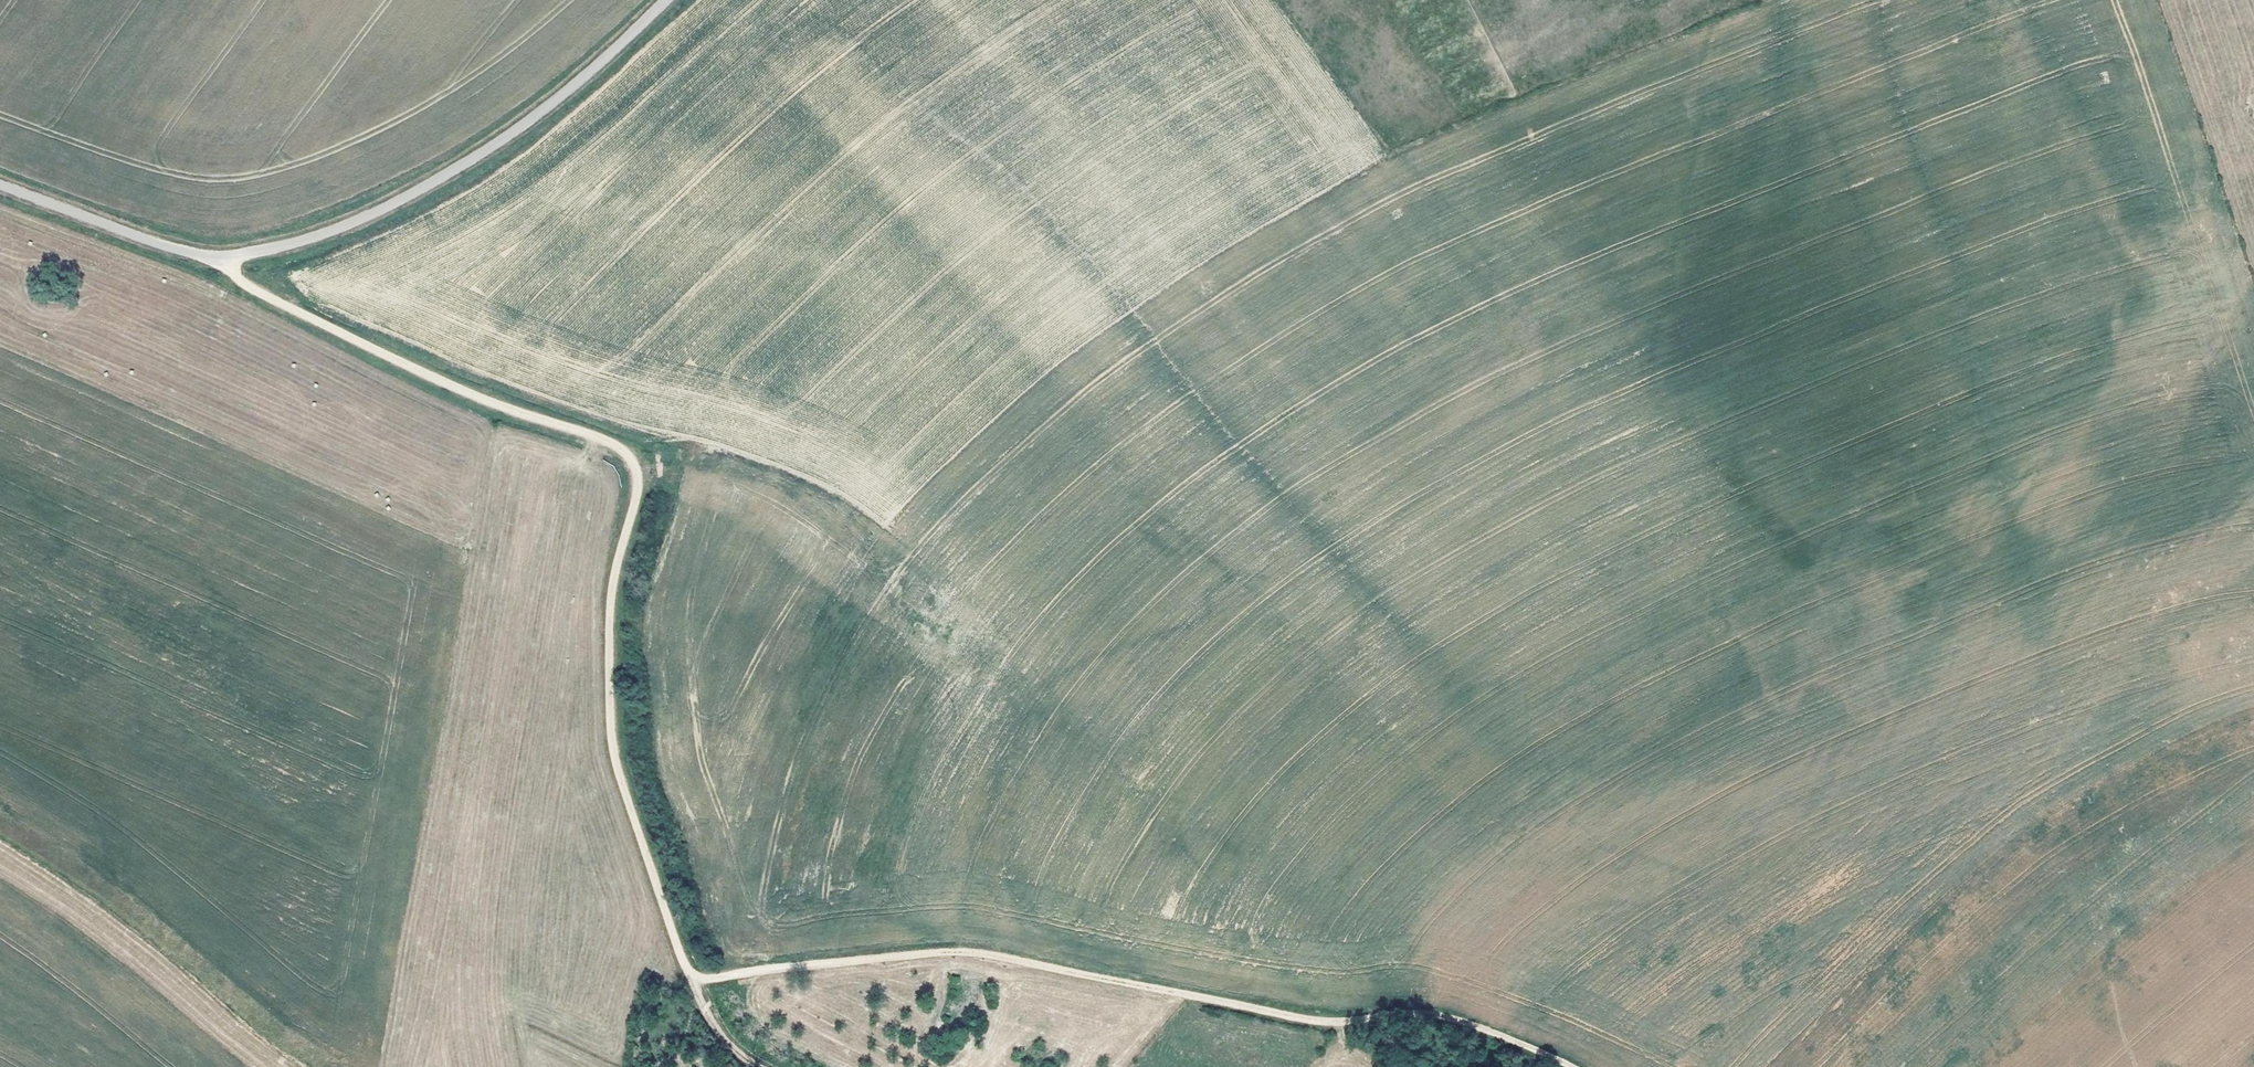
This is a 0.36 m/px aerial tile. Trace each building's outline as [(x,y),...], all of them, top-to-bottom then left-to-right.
[(697,1045),(690,1040),(683,1048),(690,1054),(697,1045)]
